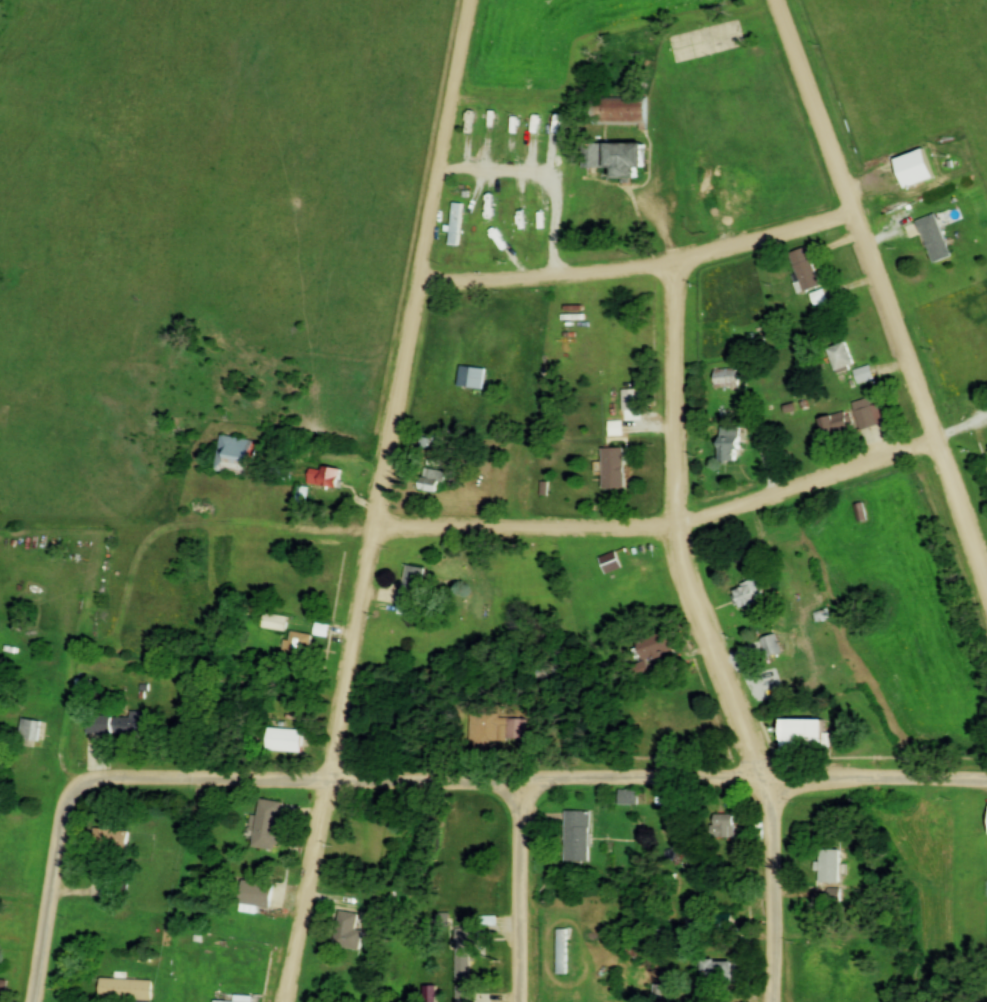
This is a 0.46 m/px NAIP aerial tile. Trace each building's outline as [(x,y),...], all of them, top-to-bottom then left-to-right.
[(644,123),(644,100),(601,100),(601,123),(644,123)] [(642,168),(642,144),(581,144),(582,168),(610,168),(610,179),(635,179),(635,168),(642,168)] [(895,160),(906,189),(934,179),(924,150),(895,160)] [(523,196),(512,196),(512,237),(523,237),(523,196)] [(543,196),(533,196),(534,237),(543,237),(543,196)] [(502,231),(498,201),(489,202),(493,232),(502,231)] [(449,246),(460,246),(463,204),(452,203),(449,246)] [(915,221),(931,264),(950,256),(934,214),(915,221)] [(788,254),(803,292),(820,285),(804,247),(788,254)] [(826,349),(835,372),(854,364),(845,342),(826,349)] [(482,390),(484,369),(459,366),(456,387),(482,390)] [(715,389),(739,385),(736,367),(712,371),(715,389)] [(878,423),(869,397),(850,403),(859,430),(878,423)] [(822,439),(850,432),(845,411),(816,419),(822,439)] [(608,422),(608,435),(621,435),(621,422),(608,422)] [(737,428),(717,428),(717,463),(737,463),(737,428)] [(253,441),(219,435),(213,472),(246,477),(253,441)] [(601,448),(601,490),(622,490),(622,448),(601,448)] [(291,481),(291,467),(278,466),(277,480),(291,481)] [(339,489),(342,471),(309,466),(306,485),(339,489)] [(439,495),(444,473),(422,468),(417,490),(439,495)] [(853,505),(857,523),(867,520),(862,503),(853,505)] [(606,574),(620,567),(613,553),(598,560),(606,574)] [(426,570),(406,565),(395,611),(415,616),(426,570)] [(733,593),(743,610),(760,600),(750,583),(733,593)] [(284,630),(284,615),(263,615),(263,630),(284,630)] [(311,635),(290,631),(288,641),(284,640),(282,655),(307,659),(311,635)] [(650,675),(645,660),(675,652),(669,631),(634,641),(640,663),(630,666),(634,680),(650,675)] [(766,659),(780,653),(774,635),(759,640),(766,659)] [(91,734),(92,716),(135,719),(135,712),(152,713),(151,738),(91,734)] [(495,712),(467,712),(467,740),(495,740),(495,712)] [(27,719),(47,723),(44,743),(23,739),(27,719)] [(778,720),(779,752),(822,752),(822,720),(778,720)] [(273,728),(309,732),(306,756),(271,752),(273,728)] [(636,805),(636,791),(618,791),(618,805),(636,805)] [(264,800),(288,804),(283,832),(285,833),(283,846),(280,846),(279,852),(256,848),(264,800)] [(589,861),(589,811),(563,811),(563,861),(589,861)] [(733,815),(713,815),(712,838),(733,838),(733,815)] [(100,851),(126,850),(125,830),(99,831),(100,851)] [(817,883),(837,884),(837,851),(818,850),(817,883)] [(243,905),(248,875),(279,881),(273,911),(243,905)] [(345,911),(364,915),(360,931),(368,933),(363,952),(338,947),(345,911)] [(730,928),(730,916),(717,916),(717,928),(730,928)] [(567,929),(556,929),(556,975),(567,975),(567,929)] [(460,930),(460,983),(476,983),(476,930),(460,930)] [(700,982),(719,982),(719,960),(700,960),(700,982)] [(13,982),(10,1001),(0,1001),(0,980),(13,982)] [(106,980),(158,983),(157,1001),(105,999),(106,980)] [(455,1001),(472,1001),(472,986),(455,986),(455,1001)]
